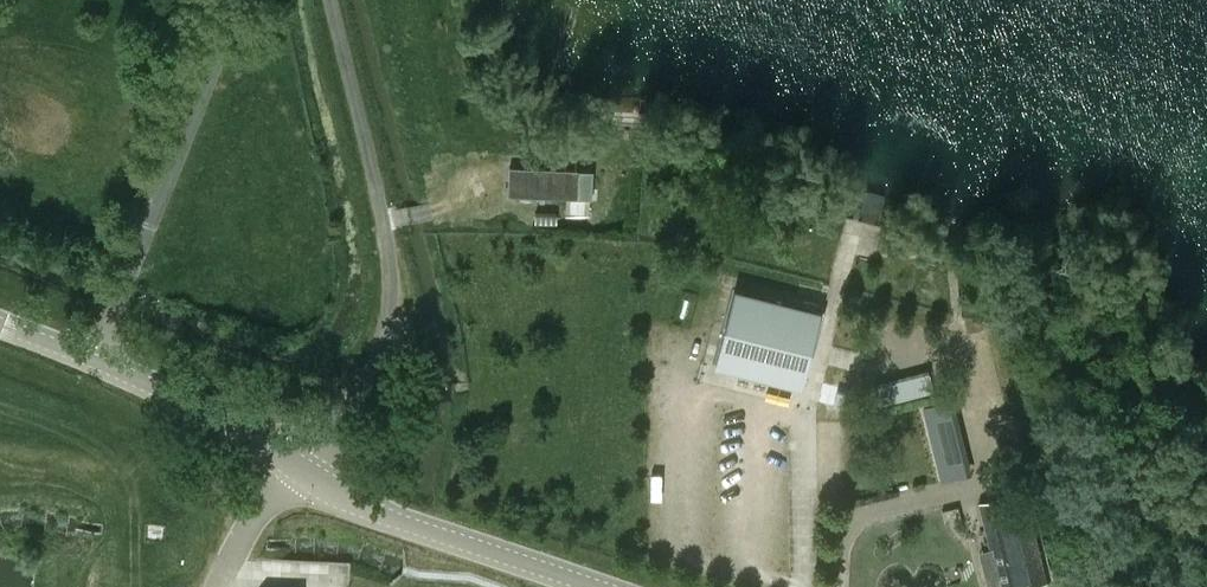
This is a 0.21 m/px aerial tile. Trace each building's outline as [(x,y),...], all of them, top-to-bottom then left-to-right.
[(509,166),(508,196),(578,199),(591,200),(592,170),(579,170),(509,166)] [(735,287),(715,365),(801,386),(820,309),(735,287)] [(952,416),(928,423),(942,479),(966,473),(952,416)] [(841,421),(829,422),(829,436),(841,435),(841,421)] [(1028,491),(981,503),(990,551),(1001,548),(1010,586),(1049,577),(1040,539),(1028,491)]
